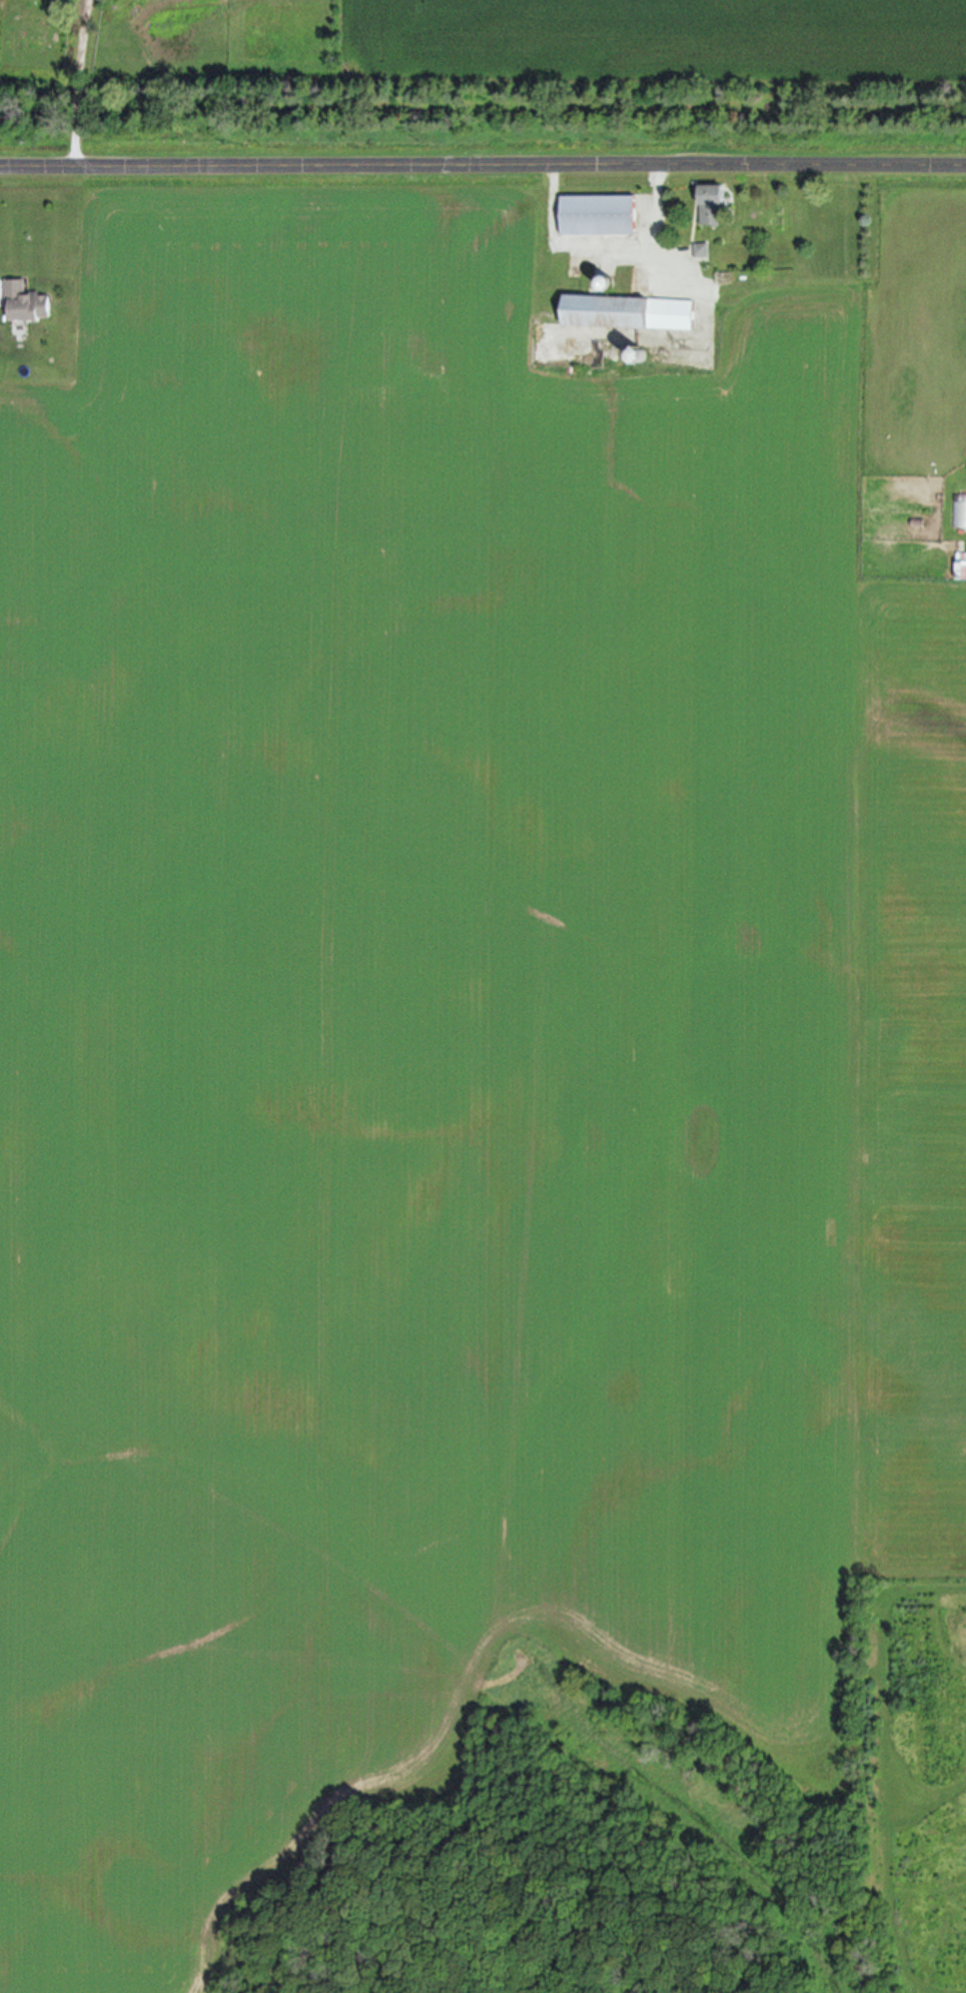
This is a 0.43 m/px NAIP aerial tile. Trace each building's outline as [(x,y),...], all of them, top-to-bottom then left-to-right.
[(722,207),(721,186),(698,187),(699,226),(711,226),(710,207),(722,207)] [(633,196),(559,197),(560,236),(634,236),(633,196)] [(693,259),(708,258),(707,244),(693,244),(693,259)] [(6,282),(7,323),(50,322),(49,296),(25,296),(25,282),(6,282)] [(692,301),(562,296),(561,326),(691,331),(692,301)] [(965,529),(965,495),(959,495),(959,503),(953,503),(952,529),(965,529)]
